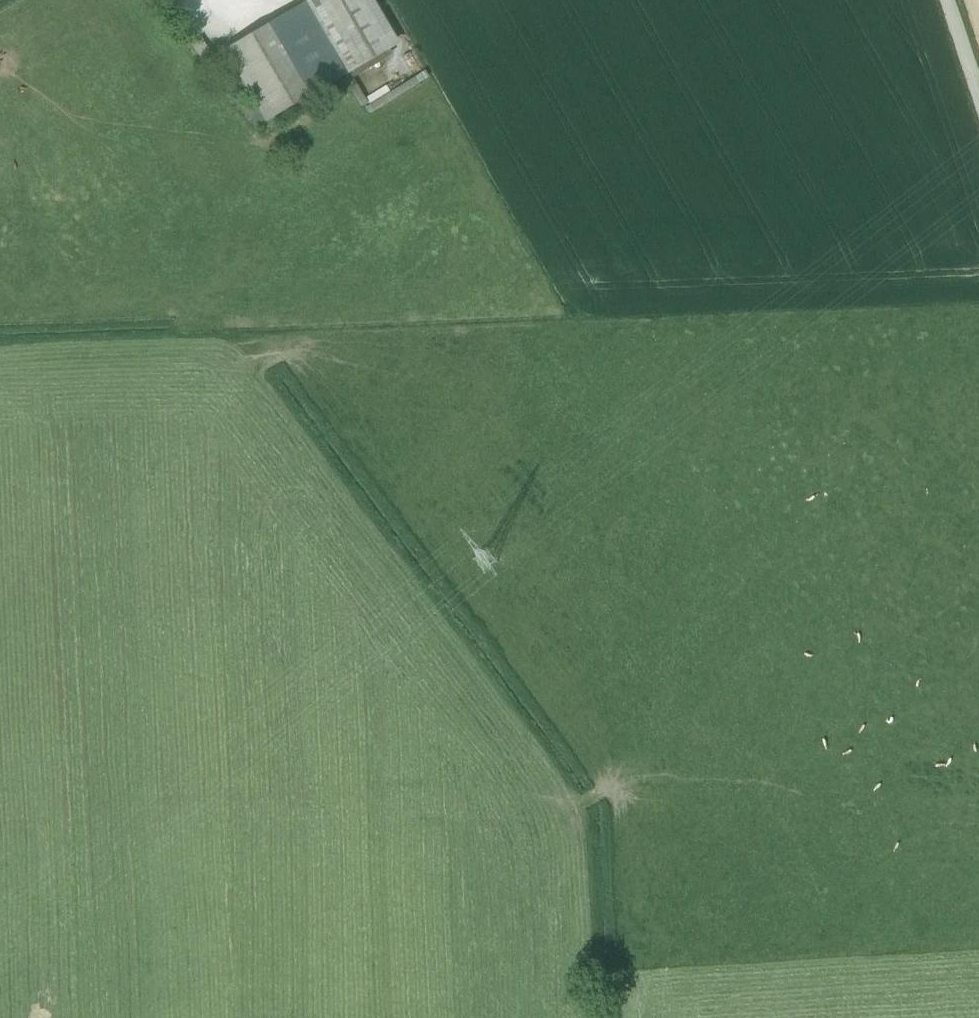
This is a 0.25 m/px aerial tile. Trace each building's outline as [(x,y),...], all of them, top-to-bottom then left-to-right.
[(304,6),(344,75),(397,44),(372,0),(315,0),(304,6)] [(304,6),(225,52),(265,121),(344,75),(304,6)] [(395,77),(359,98),(367,112),(426,77),(422,70),(399,83),(395,77)]
